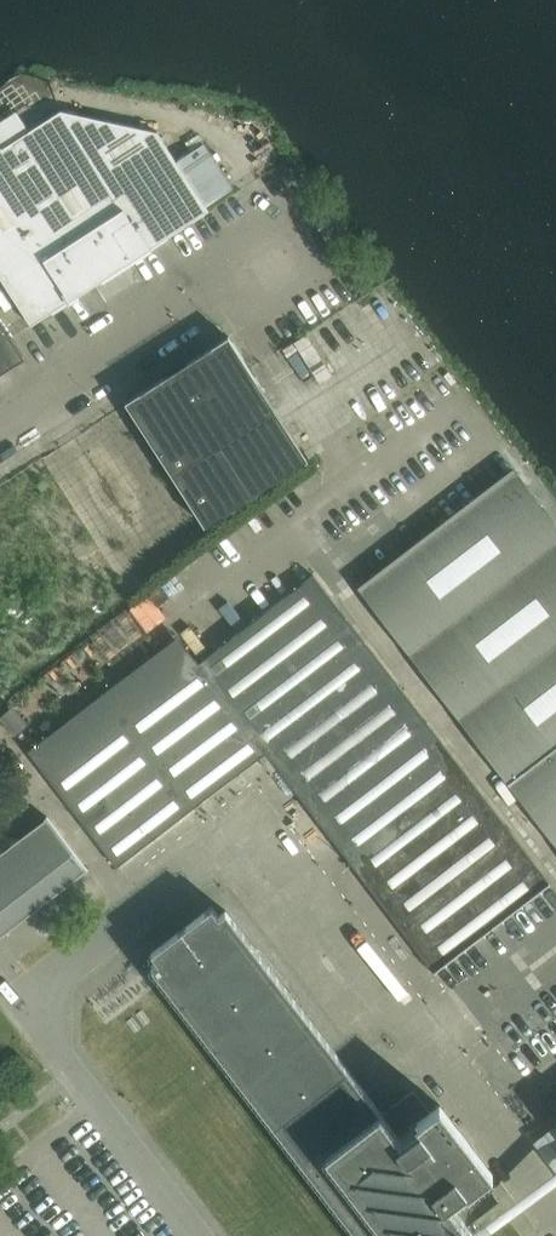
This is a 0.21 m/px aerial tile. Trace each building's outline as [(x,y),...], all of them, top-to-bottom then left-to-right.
[(209,211),(205,206),(233,188),(204,144),(177,161),(158,132),(61,111),(3,149),(0,145),(0,276),(32,325),(92,286),(129,262),(209,211)] [(26,358),(0,318),(0,374),(26,358)] [(168,375),(126,402),(206,525),(309,460),(229,336),(188,363),(192,369),(172,381),(168,375)] [(515,471),(362,589),(555,843),(555,524),(515,471)] [(550,883),(314,575),(201,662),(50,778),(118,866),(127,859),(260,757),(272,772),(278,768),(435,972),(550,883)] [(86,872),(88,870),(48,817),(46,819),(0,854),(0,937),(86,872)] [(473,1222),(499,1201),(483,1180),(493,1172),(440,1104),(430,1112),(414,1091),(383,1114),(226,910),(220,915),(212,906),(152,953),(159,962),(152,967),(359,1235),(484,1235),(473,1222)]
